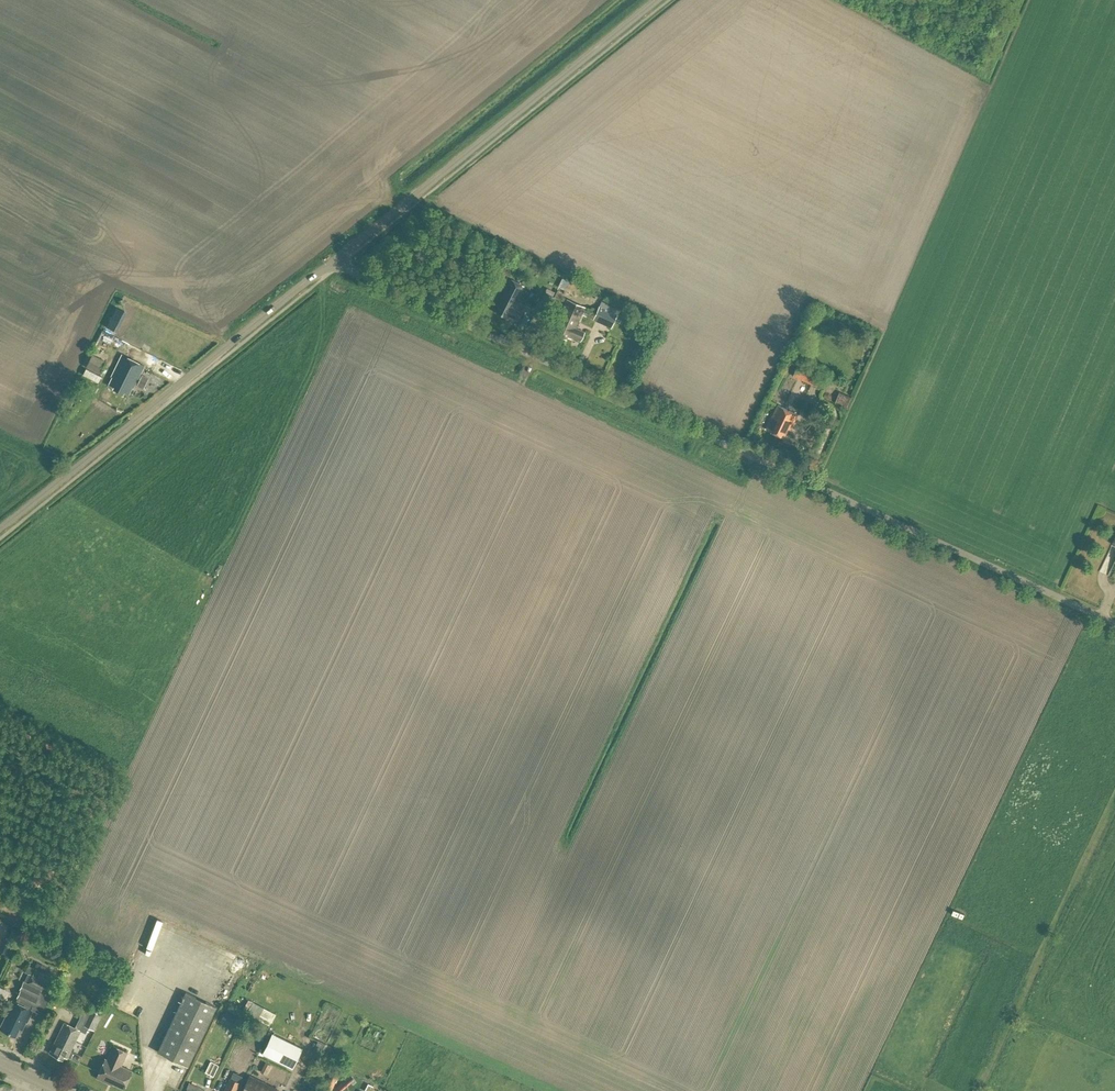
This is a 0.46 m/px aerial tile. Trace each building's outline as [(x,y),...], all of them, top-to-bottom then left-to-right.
[(515,319),(519,312),(511,307),(522,286),(510,279),(499,302),(500,302),(495,312),(504,317),(505,314),(515,319)] [(545,310),(552,295),(542,291),(535,306),(545,310)] [(579,339),(582,332),(574,329),(583,307),(566,299),(552,332),(565,338),(565,336),(570,337),(570,335),(579,339)] [(617,314),(599,306),(593,319),(611,327),(617,314)] [(103,330),(91,353),(93,354),(103,333),(112,338),(114,335),(103,330)] [(108,361),(92,354),(86,367),(102,374),(108,361)] [(133,388),(144,366),(122,355),(113,375),(113,377),(111,383),(115,385),(114,387),(122,391),(123,390),(129,392),(131,387),(133,388)] [(822,376),(799,365),(794,375),(817,386),(822,376)] [(147,382),(141,379),(138,385),(144,388),(147,382)] [(836,403),(847,408),(852,397),(841,392),(836,403)] [(790,429),(798,414),(778,404),(765,429),(780,436),(782,433),(785,435),(788,428),(790,429)] [(41,993),(41,992),(49,996),(49,995),(57,979),(61,972),(47,965),(46,966),(37,962),(34,968),(28,965),(25,972),(28,973),(24,981),(23,981),(23,982),(19,989),(20,989),(16,997),(18,998),(16,1002),(13,1000),(6,1014),(7,1014),(0,1028),(0,1029),(15,1036),(17,1033),(18,1033),(25,1021),(26,1022),(32,1009),(41,993)] [(0,985),(0,1000),(6,1003),(12,989),(1,984),(0,985)] [(187,1066),(216,1006),(186,992),(157,1052),(187,1066)] [(265,1005),(261,1013),(273,1020),(278,1012),(265,1005)] [(82,1025),(95,1030),(102,1015),(90,1009),(82,1025)] [(235,1023),(238,1017),(228,1012),(225,1018),(235,1023)] [(269,1025),(272,1021),(260,1014),(257,1019),(269,1025)] [(81,1030),(65,1022),(49,1053),(62,1059),(64,1056),(67,1058),(81,1030)] [(302,1048),(272,1033),(262,1054),(292,1068),(302,1048)] [(327,1044),(318,1040),(312,1052),(321,1057),(327,1044)] [(105,1058),(96,1078),(107,1083),(107,1081),(124,1089),(132,1071),(121,1066),(127,1052),(113,1045),(107,1059),(105,1058)] [(211,1061),(205,1072),(214,1076),(219,1065),(211,1061)] [(271,1073),(274,1063),(268,1061),(265,1072),(271,1073)] [(335,1082),(341,1069),(328,1063),(324,1071),(329,1073),(327,1078),(335,1082)] [(333,1090),(334,1090),(340,1090),(355,1078),(351,1074),(333,1090)] [(277,1088),(250,1075),(242,1090),(276,1090),(277,1088)] [(224,1090),(236,1090),(240,1083),(230,1078),(224,1090)] [(204,1090),(189,1083),(187,1088),(186,1090),(204,1090)]
